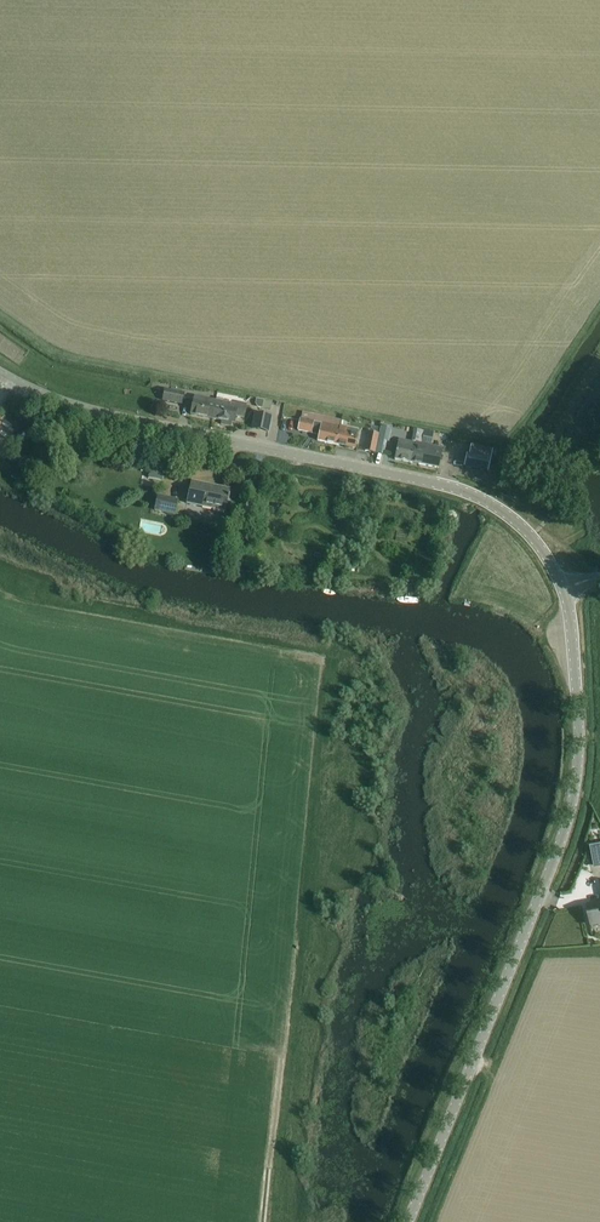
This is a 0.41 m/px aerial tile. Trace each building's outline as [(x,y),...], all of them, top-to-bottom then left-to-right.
[(165,389),(163,400),(182,404),(184,393),(165,389)] [(195,395),(191,415),(212,420),(216,400),(195,395)] [(216,400),(212,420),(213,420),(223,422),(222,425),(231,427),(232,424),(234,424),(236,416),(244,418),(247,403),(244,403),(237,401),(236,404),(223,401),(223,399),(217,397),(216,400)] [(263,403),(262,408),(270,410),(272,403),(263,401),(263,403)] [(255,414),(252,428),(268,432),(271,418),(255,414)] [(298,429),(319,434),(318,440),(339,444),(341,432),(339,431),(339,426),(331,424),(330,426),(325,425),(326,423),(321,423),(314,421),(301,418),(298,429)] [(339,431),(340,432),(341,432),(339,444),(355,447),(359,429),(347,427),(340,425),(339,426),(339,431)] [(378,433),(375,453),(383,454),(383,452),(385,441),(388,442),(391,429),(379,427),(378,433)] [(414,429),(411,441),(421,443),(424,431),(414,429)] [(367,433),(364,451),(373,452),(374,453),(375,453),(378,433),(368,431),(367,433)] [(398,444),(395,459),(411,462),(414,450),(419,451),(420,446),(423,447),(423,444),(421,444),(414,442),(399,439),(398,444)] [(414,450),(411,462),(431,466),(438,468),(442,448),(434,446),(430,446),(423,444),(423,447),(420,446),(419,451),(414,450)] [(466,454),(464,466),(488,471),(490,459),(466,454)] [(164,466),(151,463),(148,477),(161,480),(164,471),(168,472),(170,464),(165,463),(164,466)] [(15,469),(11,476),(12,477),(18,480),(22,473),(16,469),(15,469)] [(191,481),(186,503),(213,509),(225,511),(230,489),(217,486),(191,481)] [(174,514),(177,501),(177,499),(157,495),(154,510),(174,514)] [(98,509),(93,517),(102,522),(107,513),(98,509)] [(587,854),(595,873),(599,871),(599,848),(587,854)] [(590,925),(599,923),(599,904),(587,907),(590,925)]
